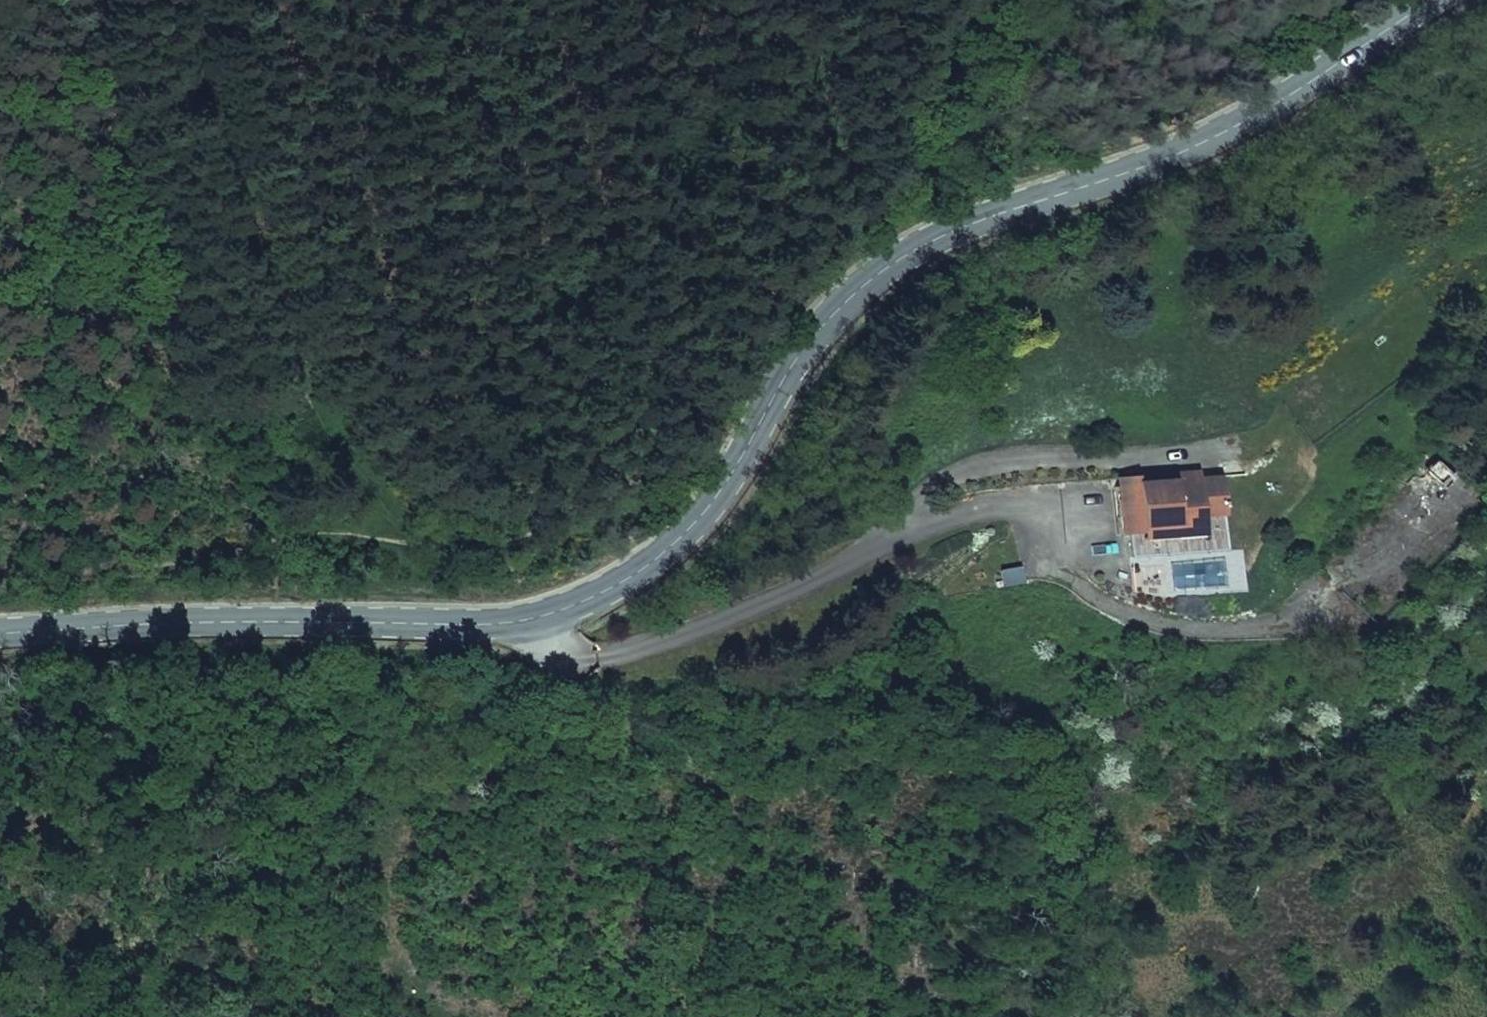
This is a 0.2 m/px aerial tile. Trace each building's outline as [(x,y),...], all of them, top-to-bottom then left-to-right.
[(1136,484),(1197,479),(1196,472),(1135,477),(1136,478),(1136,484)] [(1127,536),(1128,559),(1225,553),(1219,478),(1197,479),(1136,484),(1134,484),(1135,487),(1114,489),(1118,537),(1127,536)] [(1114,480),(1114,489),(1135,487),(1134,484),(1136,484),(1136,478),(1114,480)] [(1162,597),(1227,592),(1225,553),(1160,557),(1162,597)]
